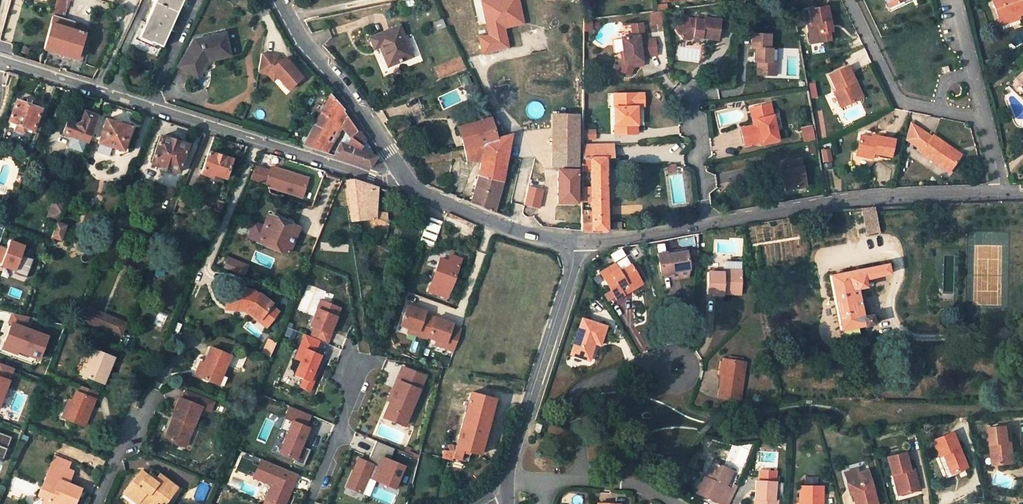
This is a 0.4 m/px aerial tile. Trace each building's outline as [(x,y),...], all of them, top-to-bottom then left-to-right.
[(86,27),(63,20),(68,2),(61,0),(57,0),(43,50),(76,60),(86,27)] [(138,39),(151,45),(152,43),(162,48),(183,0),(155,0),(138,39)] [(1022,14),(1022,1),(1022,0),(991,0),(999,22),(1001,29),(1019,23),(1017,16),(1022,14)] [(827,7),(809,10),(811,25),(808,26),(811,44),(831,40),(829,32),(831,31),(827,7)] [(805,25),(803,11),(795,12),(797,26),(805,25)] [(651,23),(662,23),(662,12),(651,12),(651,23)] [(720,20),(703,18),(703,21),(694,20),(688,19),(674,30),(682,40),(689,41),(693,38),(717,41),(720,20)] [(434,24),(437,31),(443,28),(440,22),(434,24)] [(656,56),(653,40),(644,41),(641,24),(631,26),(632,37),(620,39),(623,53),(620,54),(622,64),(619,71),(629,76),(633,67),(637,67),(636,63),(641,62),(641,58),(656,56)] [(399,28),(370,39),(374,50),(382,47),(385,54),(383,55),(388,66),(412,57),(399,28)] [(769,48),(770,33),(751,33),(751,47),(754,47),(754,61),(757,61),(757,73),(775,74),(775,61),(771,61),(771,48),(769,48)] [(178,67),(194,77),(201,64),(208,62),(230,57),(226,34),(194,41),(178,67)] [(301,75),(282,56),(280,59),(275,55),(259,52),(257,71),(267,72),(270,69),(289,87),(301,75)] [(208,62),(201,64),(194,77),(198,80),(208,62)] [(848,66),(829,76),(836,91),(833,92),(841,108),(861,99),(853,83),(856,82),(848,66)] [(863,97),(856,82),(853,83),(861,99),(863,97)] [(327,154),(331,146),(327,141),(336,124),(342,127),(347,118),(343,112),(344,110),(330,95),(303,146),(327,154)] [(614,108),(614,135),(637,135),(636,107),(639,105),(639,97),(636,95),(618,95),(618,108),(614,108)] [(40,110),(16,101),(8,122),(16,125),(14,131),(23,134),(25,128),(32,131),(40,110)] [(778,140),(770,104),(754,108),(758,125),(754,126),(741,129),(745,146),(762,142),(762,144),(778,140)] [(105,121),(97,144),(123,151),(130,128),(123,126),(128,110),(118,107),(113,123),(105,121)] [(39,133),(47,113),(40,110),(32,131),(39,133)] [(96,117),(84,113),(80,123),(76,126),(67,123),(63,134),(72,137),(86,143),(96,117)] [(553,124),(552,166),(576,166),(576,117),(553,116),(553,124)] [(350,137),(357,131),(347,118),(342,127),(350,137)] [(465,153),(467,161),(481,162),(479,177),(470,205),(494,214),(502,182),(507,157),(511,136),(504,138),(496,140),(490,120),(459,128),(465,153)] [(331,146),(342,127),(336,124),(327,141),(331,146)] [(802,126),(803,141),(815,140),(814,125),(802,126)] [(922,133),(923,132),(912,125),(907,140),(914,145),(922,133)] [(334,156),(370,167),(377,157),(372,149),(368,154),(367,157),(355,153),(356,150),(357,146),(361,135),(359,131),(357,131),(350,137),(348,139),(347,143),(346,146),(340,144),(334,156)] [(953,150),(933,136),(932,137),(923,132),(922,133),(914,145),(922,151),(921,153),(950,173),(959,159),(951,153),(953,150)] [(872,138),(861,136),(857,153),(874,157),(874,155),(890,158),(894,140),(878,136),(877,140),(872,138)] [(86,143),(72,137),(68,148),(82,153),(86,143)] [(177,173),(185,146),(160,138),(151,165),(177,173)] [(612,145),(582,146),(582,158),(590,158),(592,212),(587,212),(587,216),(581,216),(581,231),(607,232),(606,158),(613,158),(612,145)] [(962,156),(953,150),(951,153),(959,159),(962,156)] [(231,161),(208,153),(200,175),(211,178),(212,174),(225,179),(231,161)] [(77,155),(72,167),(77,169),(81,157),(77,155)] [(805,186),(800,160),(783,162),(784,170),(782,171),(785,190),(805,186)] [(269,172),(255,167),(249,180),(264,185),(265,185),(269,172)] [(270,168),(269,172),(265,185),(266,186),(303,198),(308,180),(270,168)] [(532,178),(533,171),(524,169),(522,176),(532,178)] [(576,176),(576,171),(558,171),(558,203),(576,203),(576,202),(581,202),(582,186),(576,186),(576,181),(579,181),(580,176),(576,176)] [(522,176),(520,175),(514,201),(528,204),(534,178),(532,178),(522,176)] [(352,222),(361,221),(374,219),(375,218),(375,212),(377,188),(347,179),(352,222)] [(185,203),(190,191),(182,188),(178,200),(185,203)] [(63,206),(55,202),(49,219),(57,222),(63,206)] [(218,202),(215,210),(221,212),(224,204),(218,202)] [(861,208),(866,235),(880,232),(875,207),(861,208)] [(375,212),(375,218),(387,221),(387,215),(375,212)] [(287,255),(296,234),(292,227),(269,217),(261,234),(258,241),(257,242),(287,255)] [(361,221),(362,238),(386,239),(390,222),(387,221),(375,218),(374,219),(361,221)] [(420,241),(433,246),(441,223),(428,218),(420,241)] [(55,239),(61,241),(66,226),(57,223),(51,240),(54,241),(55,239)] [(296,234),(301,231),(298,224),(292,227),(296,234)] [(258,241),(261,234),(252,230),(249,237),(258,241)] [(246,254),(250,244),(236,238),(232,248),(233,249),(224,270),(242,278),(245,271),(251,257),(246,254)] [(0,247),(0,263),(1,264),(0,266),(15,271),(14,273),(25,277),(25,278),(26,278),(33,260),(21,255),(24,247),(9,241),(6,249),(0,247)] [(666,252),(657,253),(661,276),(670,275),(673,280),(688,277),(689,269),(689,268),(697,267),(698,251),(686,253),(686,252),(666,255),(666,252)] [(448,263),(440,261),(429,292),(437,295),(447,299),(460,260),(454,258),(452,265),(448,263)] [(625,258),(614,265),(618,273),(629,266),(625,258)] [(599,274),(609,292),(612,296),(613,299),(615,301),(624,296),(622,292),(639,282),(629,266),(618,273),(614,265),(599,274)] [(888,274),(887,265),(830,276),(841,330),(872,324),(870,316),(863,317),(856,289),(865,287),(864,280),(888,274)] [(261,285),(264,278),(245,271),(242,278),(261,285)] [(731,275),(709,274),(708,294),(725,295),(725,290),(745,291),(746,273),(731,272),(731,275)] [(641,286),(639,282),(622,292),(624,296),(641,286)] [(244,290),(228,288),(225,308),(243,310),(243,308),(248,308),(251,311),(250,313),(259,321),(261,318),(269,324),(277,313),(270,307),(272,305),(259,296),(257,298),(252,293),(244,292),(244,290)] [(612,296),(609,292),(600,297),(605,304),(613,299),(612,296)] [(330,343),(342,306),(320,299),(309,335),(303,333),(294,359),(299,361),(294,376),(301,378),(298,387),(311,391),(323,354),(317,352),(321,340),(330,343)] [(82,304),(77,316),(91,322),(95,310),(82,304)] [(425,312),(407,305),(400,325),(409,329),(418,332),(416,336),(427,339),(428,338),(434,318),(424,314),(425,312)] [(91,322),(110,330),(114,318),(95,310),(91,322)] [(128,324),(114,318),(110,330),(123,336),(128,324)] [(267,327),(269,324),(261,318),(259,321),(267,327)] [(453,324),(434,318),(428,338),(436,340),(445,344),(444,348),(454,351),(461,330),(452,326),(453,324)] [(605,327),(582,319),(570,355),(588,360),(594,343),(599,345),(605,327)] [(11,324),(5,341),(19,346),(17,351),(38,359),(46,337),(11,324)] [(19,346),(5,341),(2,349),(16,354),(17,351),(19,346)] [(230,357),(211,349),(204,365),(200,363),(195,376),(217,385),(221,375),(230,357)] [(113,359),(93,351),(88,364),(83,375),(103,384),(113,359)] [(722,374),(719,397),(739,400),(745,363),(741,362),(741,358),(728,356),(728,360),(725,359),(724,362),(722,374)] [(88,364),(84,362),(79,374),(83,375),(88,364)] [(0,363),(0,403),(13,368),(0,363)] [(424,377),(404,369),(385,414),(406,422),(424,377)] [(217,385),(221,388),(226,377),(221,375),(217,385)] [(73,402),(66,419),(83,427),(97,392),(79,385),(73,402)] [(186,444),(200,408),(211,412),(214,403),(186,391),(182,401),(180,400),(172,418),(174,419),(177,420),(175,424),(172,422),(165,439),(177,444),(178,441),(186,444)] [(494,400),(471,393),(456,448),(446,445),(444,453),(442,458),(452,461),(452,459),(467,462),(469,453),(479,455),(494,400)] [(73,402),(68,400),(61,418),(66,419),(73,402)] [(279,454),(305,463),(310,449),(304,447),(312,427),(308,425),(312,414),(288,406),(284,418),(291,421),(279,454)] [(406,422),(385,414),(383,418),(404,426),(406,422)] [(1014,463),(1010,426),(989,428),(991,445),(996,444),(996,449),(995,449),(997,465),(1014,463)] [(0,432),(0,459),(2,460),(2,462),(12,437),(0,432)] [(952,433),(932,441),(939,457),(943,455),(946,459),(944,460),(951,474),(967,467),(952,433)] [(358,459),(346,488),(361,494),(367,478),(370,472),(378,476),(382,477),(380,483),(394,489),(404,467),(389,461),(394,449),(376,442),(369,458),(372,459),(370,464),(367,463),(358,459)] [(892,476),(893,475),(896,474),(902,494),(918,490),(912,470),(909,471),(904,453),(887,458),(892,476)] [(947,476),(951,474),(944,460),(946,459),(943,455),(939,457),(947,476)] [(68,470),(71,465),(54,458),(52,463),(68,470)] [(253,478),(271,485),(265,500),(276,503),(288,503),(299,473),(260,459),(253,478)] [(710,480),(716,464),(713,462),(711,461),(704,477),(705,478),(710,480)] [(38,496),(45,499),(48,501),(46,503),(74,503),(80,490),(69,485),(63,482),(68,470),(52,463),(38,496)] [(717,503),(725,486),(725,485),(731,470),(716,464),(710,480),(705,478),(704,477),(702,477),(700,476),(699,476),(692,492),(695,493),(717,503)] [(74,472),(68,470),(63,482),(69,485),(74,472)] [(378,476),(370,472),(367,478),(376,482),(378,476)] [(867,472),(857,474),(845,477),(848,489),(851,489),(855,503),(876,503),(867,472)] [(176,489),(159,476),(158,479),(154,483),(147,477),(141,473),(125,494),(138,503),(139,503),(141,501),(144,503),(148,503),(152,498),(157,502),(159,503),(165,503),(176,489)] [(150,473),(147,477),(154,483),(158,479),(150,473)] [(899,495),(902,494),(896,474),(893,475),(899,495)] [(756,482),(755,500),(757,500),(757,503),(776,503),(776,501),(774,501),(775,483),(756,482)] [(734,489),(727,486),(725,486),(717,503),(720,503),(727,503),(734,489)] [(800,487),(800,503),(822,503),(822,487),(800,487)]
